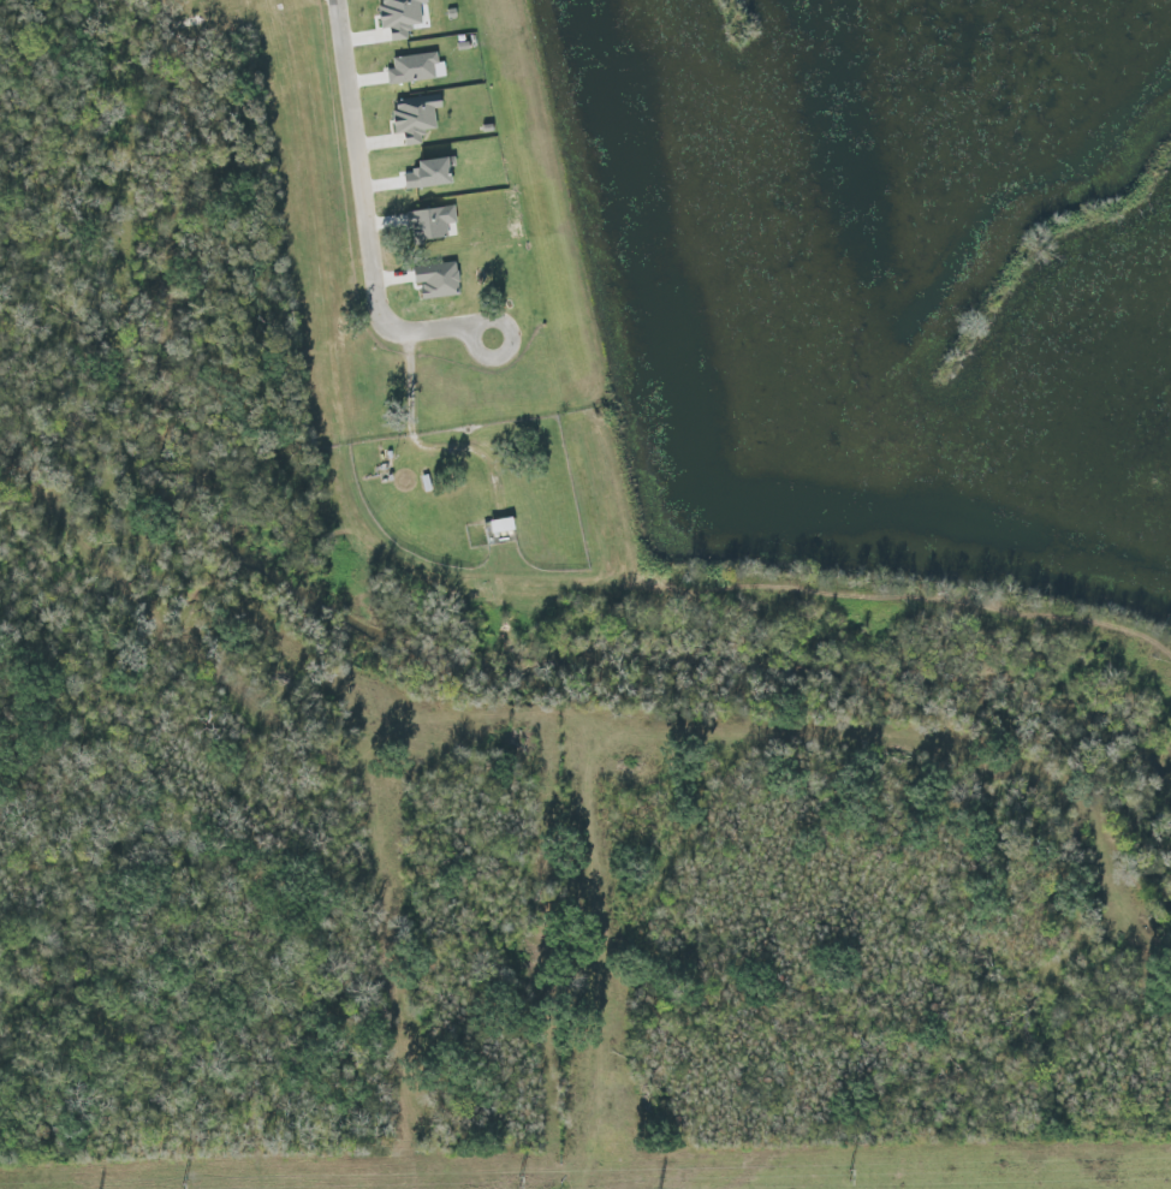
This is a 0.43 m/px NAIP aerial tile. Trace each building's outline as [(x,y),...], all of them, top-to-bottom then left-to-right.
[(385,32),(393,31),(394,42),(406,41),(405,30),(424,28),(422,6),(431,5),(430,0),(381,0),(385,32)] [(394,59),(395,71),(388,72),(390,85),(440,80),(437,54),(394,59)] [(439,129),(436,109),(445,108),(444,94),(395,100),(399,134),(407,133),(408,146),(426,144),(425,131),(439,129)] [(458,222),(456,205),(411,211),(416,243),(449,239),(447,223),(458,222)] [(416,266),(418,284),(423,284),(424,298),(462,295),(459,262),(416,266)] [(517,531),(516,518),(492,521),(494,533),(517,531)]
